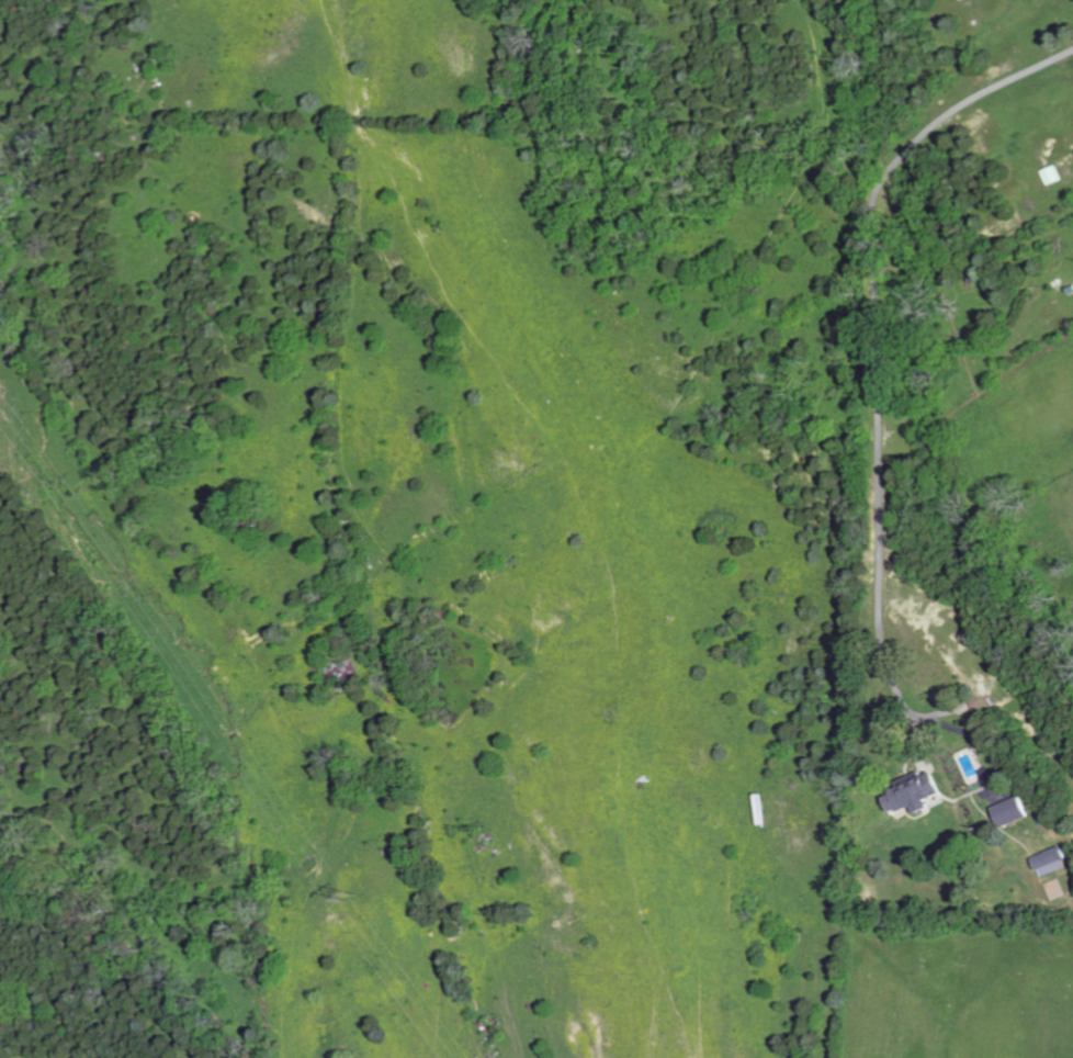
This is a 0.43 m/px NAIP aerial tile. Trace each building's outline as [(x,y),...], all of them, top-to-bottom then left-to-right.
[(1052,185),(1065,180),(1060,166),(1047,171),(1052,185)] [(931,798),(946,793),(939,772),(927,776),(926,773),(901,781),(904,791),(889,796),(895,814),(918,806),(920,813),(935,808),(931,798)] [(1036,816),(1028,796),(999,808),(1008,828),(1036,816)] [(1072,868),(1072,866),(1068,847),(1038,856),(1044,876),(1072,868)]
